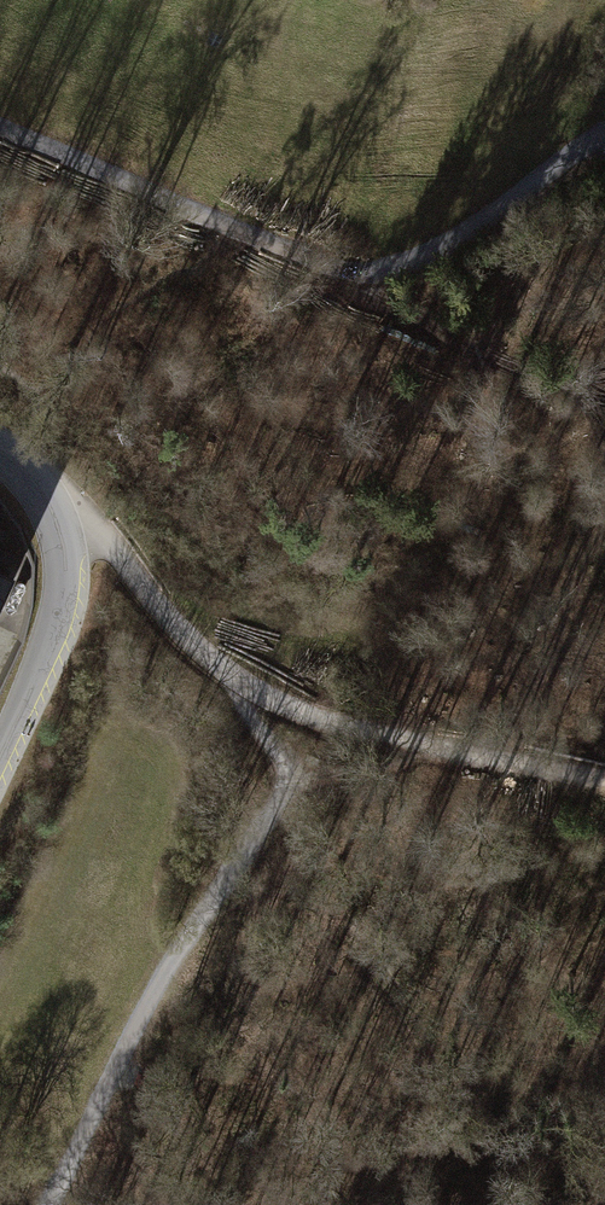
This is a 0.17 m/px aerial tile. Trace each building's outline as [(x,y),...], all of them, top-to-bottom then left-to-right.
[(16,576),(0,569),(0,609),(16,576)]
